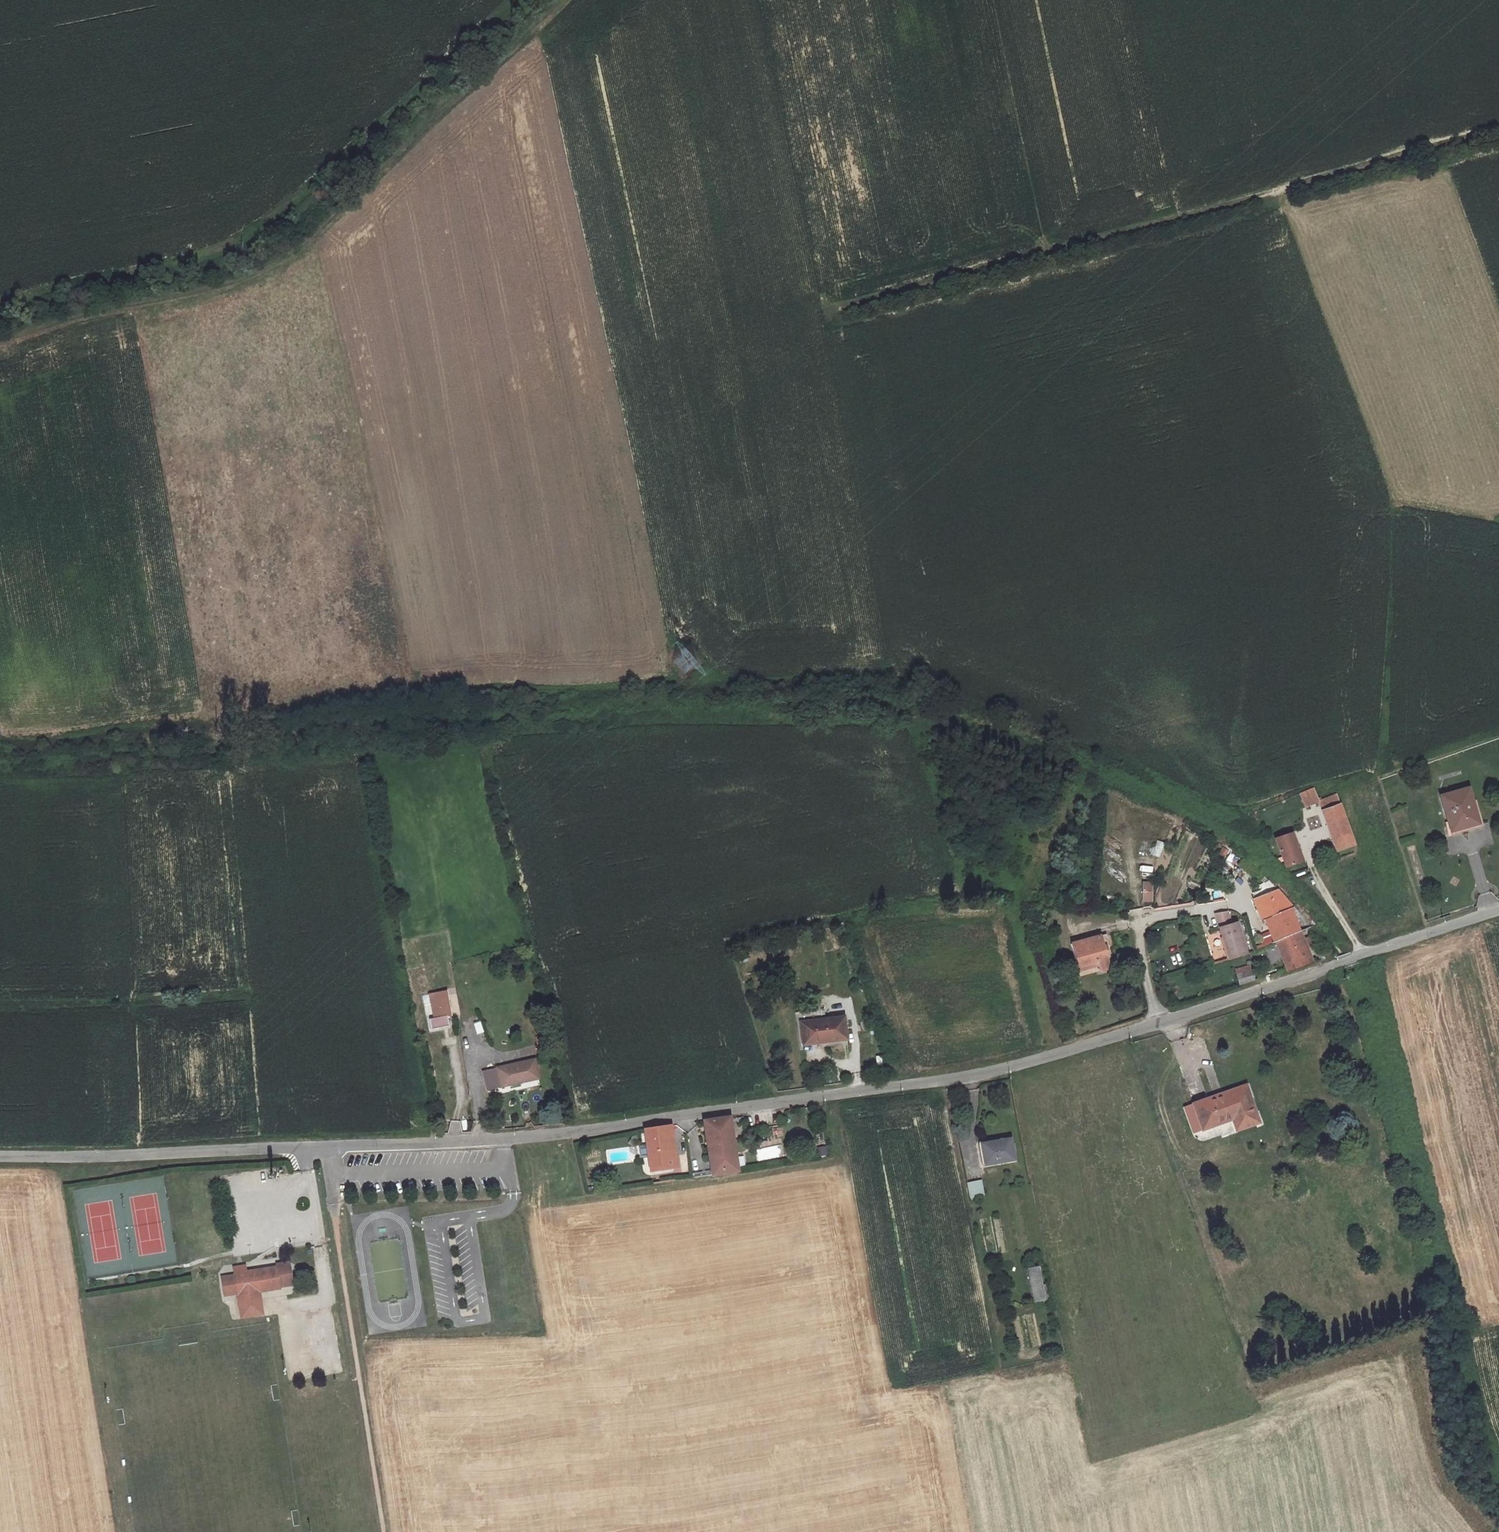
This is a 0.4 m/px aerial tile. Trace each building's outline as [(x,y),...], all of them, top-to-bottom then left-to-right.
[(1449,790),(1459,826),(1488,819),(1478,783),(1449,790)] [(1299,793),(1304,806),(1319,800),(1314,787),(1299,793)] [(1340,794),(1319,801),(1339,849),(1356,844),(1340,794)] [(1295,834),(1277,839),(1281,849),(1274,852),(1277,861),(1284,858),(1288,868),(1306,862),(1295,834)] [(1312,877),(1306,881),(1318,898),(1325,894),(1312,877)] [(1155,883),(1143,883),(1143,903),(1155,903),(1155,883)] [(1268,919),(1277,940),(1300,930),(1290,907),(1276,889),(1253,898),(1263,920),(1268,919)] [(1220,928),(1232,924),(1228,912),(1216,914),(1220,928)] [(1220,928),(1230,959),(1248,954),(1238,922),(1232,924),(1220,928)] [(1277,940),(1288,968),(1312,960),(1300,930),(1277,940)] [(1220,931),(1208,933),(1210,950),(1223,949),(1220,931)] [(1097,960),(1099,965),(1101,971),(1111,968),(1101,935),(1071,944),(1077,965),(1097,960)] [(1255,938),(1257,948),(1273,945),(1271,935),(1255,938)] [(1079,971),(1099,965),(1097,960),(1077,965),(1079,971)] [(1246,974),(1250,972),(1248,965),(1234,970),(1239,984),(1249,981),(1246,974)] [(447,988),(429,992),(434,1017),(452,1014),(447,988)] [(848,1019),(804,1025),(807,1047),(851,1042),(848,1019)] [(477,1035),(485,1033),(482,1022),(474,1024),(477,1035)] [(535,1038),(538,1049),(546,1047),(543,1036),(535,1038)] [(534,1060),(497,1068),(501,1087),(539,1079),(534,1060)] [(441,1079),(443,1094),(449,1093),(447,1078),(441,1079)] [(1235,1122),(1254,1115),(1251,1105),(1255,1104),(1249,1088),(1245,1089),(1242,1080),(1211,1091),(1210,1088),(1192,1094),(1202,1121),(1217,1116),(1216,1114),(1230,1109),(1235,1122)] [(1202,1121),(1192,1094),(1184,1097),(1194,1124),(1202,1121)] [(734,1115),(708,1119),(714,1153),(709,1154),(713,1173),(743,1169),(734,1115)] [(671,1124),(649,1127),(656,1182),(664,1180),(663,1168),(678,1166),(671,1124)] [(1013,1136),(985,1141),(989,1161),(1018,1156),(1013,1136)] [(983,1181),(968,1183),(970,1198),(985,1196),(983,1181)] [(1040,1266),(1029,1268),(1035,1303),(1046,1301),(1040,1266)] [(275,1270),(274,1268),(233,1274),(234,1277),(222,1279),(225,1296),(237,1294),(236,1293),(257,1290),(257,1292),(279,1289),(278,1288),(289,1286),(286,1268),(275,1270)] [(236,1293),(237,1294),(240,1318),(261,1315),(257,1292),(257,1290),(236,1293)]
